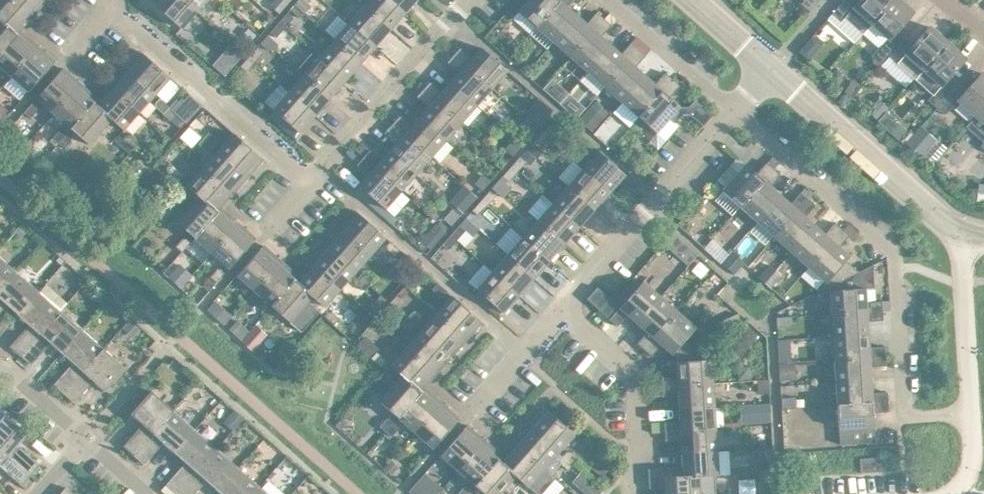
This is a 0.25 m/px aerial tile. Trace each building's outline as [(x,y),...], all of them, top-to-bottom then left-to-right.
[(0,15),(1,14),(15,26),(27,13),(31,16),(34,12),(20,0),(0,0),(0,14),(0,15)] [(34,12),(45,0),(20,0),(34,12)] [(192,0),(158,0),(157,1),(183,24),(199,6),(192,0)] [(296,1),(306,10),(312,2),(310,0),(296,0),(296,1)] [(366,2),(392,25),(407,8),(398,0),(367,0),(366,2)] [(538,22),(558,0),(526,0),(524,2),(520,6),(538,22)] [(555,37),(578,11),(569,2),(571,0),(558,0),(538,22),(555,37)] [(873,19),(889,0),(842,0),(834,10),(842,17),(855,3),(873,19)] [(889,53),(906,34),(898,27),(915,8),(905,0),(889,0),(873,19),(889,34),(873,52),(883,60),(889,53)] [(296,1),(292,5),(302,14),(306,10),(296,1)] [(366,2),(351,19),(377,42),(392,25),(366,2)] [(289,8),(281,18),(287,23),(295,13),(289,8)] [(555,37),(572,52),(606,14),(599,8),(588,20),(578,11),(555,37)] [(19,30),(15,26),(1,14),(0,15),(0,51),(19,30)] [(572,52),(589,67),(613,41),(603,32),(613,21),(606,14),(572,52)] [(287,23),(281,18),(272,27),(278,33),(287,23)] [(791,18),(779,18),(779,28),(791,27),(791,18)] [(351,19),(336,36),(362,59),(377,42),(351,19)] [(907,49),(925,65),(949,38),(931,22),(914,41),(906,34),(889,53),(898,60),(907,49)] [(13,71),(39,41),(36,38),(32,42),(19,30),(0,51),(0,59),(13,71)] [(269,31),(261,39),(269,46),(278,46),(279,44),(280,40),(269,31)] [(589,67),(607,82),(645,39),(638,32),(622,50),(613,41),(589,67)] [(336,36),(320,53),(347,76),(362,59),(336,36)] [(933,92),(942,99),(958,80),(950,73),(967,54),(949,38),(925,65),(943,81),(933,92)] [(607,82),(624,98),(647,71),(637,63),(652,45),(645,39),(607,82)] [(39,41),(13,71),(31,87),(57,57),(39,41)] [(259,42),(250,52),(257,57),(265,48),(259,42)] [(462,43),(455,50),(493,84),(509,66),(483,43),(473,54),(462,43)] [(142,46),(126,64),(156,90),(172,73),(142,46)] [(306,69),(305,70),(332,93),(347,76),(320,53),(320,54),(314,49),(300,64),(306,69)] [(224,50),(215,61),(226,71),(235,60),(224,50)] [(461,68),(452,78),(478,101),(493,84),(455,50),(449,58),(461,68)] [(257,57),(250,52),(242,62),(248,67),(257,57)] [(38,93),(56,109),(82,79),(64,63),(38,93)] [(836,63),(829,72),(840,82),(846,75),(846,72),(836,63)] [(126,64),(111,81),(141,108),(156,90),(126,64)] [(624,98),(641,113),(674,75),(667,68),(657,80),(647,71),(624,98)] [(977,111),(983,104),(983,69),(966,87),(958,80),(942,99),(938,103),(946,110),(960,96),(977,111)] [(305,70),(290,87),(316,110),(332,93),(305,70)] [(674,75),(641,113),(658,128),(671,114),(676,119),(684,110),(684,105),(671,93),(681,81),(674,75)] [(431,77),(425,85),(463,118),(478,101),(452,78),(443,88),(431,77)] [(56,109),(73,124),(96,98),(83,86),(86,82),(82,79),(56,109)] [(112,88),(100,101),(114,114),(113,114),(125,125),(141,108),(111,81),(108,85),(112,88)] [(430,102),(422,112),(448,135),(463,118),(425,85),(419,92),(430,102)] [(316,110),(290,87),(275,105),(276,106),(300,127),(301,128),(316,110)] [(191,90),(175,107),(179,110),(187,118),(202,100),(191,90)] [(170,103),(161,94),(157,98),(157,102),(165,109),(170,103)] [(540,94),(527,109),(541,121),(554,106),(540,94)] [(880,95),(869,108),(879,117),(887,108),(890,104),(880,95)] [(690,109),(704,122),(713,111),(696,96),(689,103),(690,109)] [(597,97),(581,116),(594,127),(610,108),(597,97)] [(26,108),(32,113),(39,105),(38,101),(34,98),(26,108)] [(96,98),(73,124),(91,140),(113,114),(114,114),(100,101),(96,98)] [(9,108),(0,101),(0,118),(9,108)] [(977,111),(968,122),(983,136),(983,104),(977,111)] [(276,106),(271,112),(295,133),(300,127),(276,106)] [(887,108),(879,117),(901,136),(909,127),(887,108)] [(401,112),(395,119),(433,152),(448,135),(422,112),(413,122),(401,112)] [(552,118),(543,128),(549,133),(558,124),(552,118)] [(400,136),(392,146),(418,169),(433,152),(395,119),(389,126),(400,136)] [(922,122),(907,138),(923,153),(938,136),(922,122)] [(54,133),(60,138),(69,128),(65,125),(61,125),(54,133)] [(210,127),(205,133),(215,142),(218,138),(218,134),(210,127)] [(69,128),(60,138),(66,144),(73,136),(73,132),(69,128)] [(235,128),(219,146),(249,172),(265,155),(235,128)] [(549,133),(543,128),(534,138),(541,143),(549,133)] [(125,135),(135,143),(140,137),(132,130),(128,131),(125,135)] [(215,142),(205,133),(200,139),(207,146),(211,146),(215,142)] [(514,136),(506,145),(514,152),(522,143),(514,136)] [(363,138),(357,146),(365,153),(371,146),(363,138)] [(528,145),(522,152),(528,158),(531,161),(538,154),(528,145)] [(219,146),(204,163),(234,190),(249,172),(219,146)] [(371,146),(365,153),(403,186),(418,169),(392,146),(383,156),(371,146)] [(600,147),(585,165),(611,188),(627,170),(600,147)] [(522,152),(513,162),(519,168),(528,158),(522,152)] [(403,186),(365,153),(358,160),(370,170),(361,181),(382,200),(387,204),(403,186)] [(503,153),(497,160),(502,165),(508,158),(503,153)] [(738,155),(719,177),(727,184),(746,162),(738,155)] [(724,187),(742,202),(775,164),(768,158),(758,170),(747,160),(746,162),(727,184),(724,187)] [(519,168),(513,162),(504,172),(510,177),(519,168)] [(188,181),(200,192),(201,191),(215,203),(227,190),(231,193),(234,190),(204,163),(188,181)] [(742,202),(759,217),(782,191),(772,182),(782,171),(775,164),(742,202)] [(585,165),(570,182),(596,205),(611,188),(585,165)] [(169,174),(179,183),(183,179),(182,174),(175,168),(169,174)] [(485,170),(476,180),(484,186),(492,176),(485,170)] [(498,179),(493,184),(505,194),(509,189),(498,179)] [(570,182),(554,199),(581,222),(596,205),(570,182)] [(491,186),(483,196),(489,202),(497,192),(491,186)] [(759,217),(776,232),(809,195),(802,188),(792,200),(782,191),(759,217)] [(458,189),(451,197),(464,208),(471,201),(458,189)] [(178,217),(196,233),(219,207),(215,203),(201,191),(200,192),(178,217)] [(776,232),(793,247),(816,221),(806,213),(817,201),(809,195),(776,232)] [(489,202),(483,196),(474,206),(480,211),(489,202)] [(554,199),(539,216),(565,239),(581,222),(554,199)] [(358,206),(342,224),(372,250),(387,233),(358,206)] [(196,233),(213,248),(239,218),(236,215),(233,219),(219,207),(196,233)] [(467,214),(461,221),(467,226),(470,223),(478,230),(481,226),(467,214)] [(539,216),(524,233),(550,256),(565,239),(539,216)] [(239,218),(213,248),(231,264),(257,234),(239,218)] [(793,247),(810,263),(844,225),(836,218),(826,230),(816,221),(793,247)] [(438,219),(431,228),(440,236),(448,227),(438,219)] [(461,221),(452,230),(459,236),(467,226),(461,221)] [(23,222),(18,228),(23,233),(28,227),(23,222)] [(342,224),(327,241),(357,268),(372,250),(342,224)] [(810,263),(831,281),(860,267),(847,256),(851,252),(840,243),(851,231),(844,225),(810,263)] [(459,236),(452,230),(444,240),(450,246),(459,236)] [(524,233),(509,250),(535,273),(550,256),(524,233)] [(177,242),(183,247),(192,237),(188,234),(184,234),(177,242)] [(388,245),(396,252),(402,246),(392,237),(388,241),(388,245)] [(423,237),(419,241),(427,248),(431,244),(423,237)] [(239,270),(256,286),(283,256),(265,241),(239,270)] [(327,241),(312,258),(342,285),(357,268),(327,241)] [(733,247),(723,259),(736,270),(746,259),(733,247)] [(509,250),(494,267),(520,290),(535,273),(509,250)] [(19,268),(0,251),(0,289),(19,268)] [(61,252),(58,256),(64,261),(67,257),(61,252)] [(256,286),(274,301),(297,275),(283,263),(286,259),(283,256),(256,286)] [(312,265),(300,278),(314,291),(313,292),(326,302),(342,285),(312,258),(309,262),(312,265)] [(771,261),(761,273),(767,278),(777,266),(771,261)] [(212,272),(218,278),(227,268),(223,264),(219,264),(212,272)] [(777,266),(767,278),(773,284),(784,272),(777,266)] [(364,268),(361,271),(371,280),(376,274),(368,267),(364,268)] [(520,290),(494,267),(478,285),(479,286),(504,307),(504,308),(520,290)] [(831,281),(833,310),(884,307),(883,297),(868,298),(867,284),(861,284),(860,267),(831,281)] [(20,310),(40,287),(19,268),(0,289),(0,310),(9,300),(20,310)] [(371,280),(361,271),(358,275),(358,279),(366,286),(371,280)] [(297,275),(274,301),(291,317),(313,292),(314,291),(300,278),(297,275)] [(629,310),(639,319),(662,293),(644,277),(642,280),(636,275),(616,298),(619,301),(621,303),(611,315),(619,322),(629,310)] [(434,285),(441,292),(445,291),(449,288),(439,279),(434,285)] [(407,282),(400,290),(405,295),(412,287),(407,282)] [(588,295),(609,313),(619,301),(616,298),(599,283),(588,295)] [(479,286),(475,291),(499,313),(504,307),(479,286)] [(12,342),(22,351),(62,306),(40,287),(20,310),(31,320),(12,342)] [(382,291),(375,300),(380,304),(387,296),(382,291)] [(454,291),(438,309),(468,335),(483,317),(454,291)] [(639,339),(646,346),(679,308),(662,293),(639,319),(649,328),(639,339)] [(216,297),(208,306),(225,321),(233,312),(216,297)] [(52,338),(63,348),(84,325),(62,306),(22,351),(32,360),(52,338)] [(326,312),(335,320),(341,314),(333,307),(329,308),(326,312)] [(414,307),(409,313),(418,322),(422,318),(422,314),(414,307)] [(833,310),(835,333),(870,330),(869,317),(884,316),(884,307),(833,310)] [(663,340),(677,353),(695,344),(686,336),(697,323),(679,308),(646,346),(653,352),(663,340)] [(438,309),(423,326),(453,353),(468,335),(438,309)] [(740,311),(731,315),(735,323),(743,319),(740,311)] [(418,322),(409,313),(403,319),(411,326),(415,326),(418,322)] [(789,313),(778,314),(779,322),(789,321),(789,313)] [(131,316),(124,324),(134,333),(141,325),(131,316)] [(239,317),(231,326),(242,336),(250,327),(239,317)] [(250,327),(242,336),(252,344),(266,328),(257,320),(250,327)] [(55,380),(65,389),(105,344),(84,325),(63,348),(74,358),(55,380)] [(423,326),(408,343),(437,370),(453,353),(423,326)] [(835,333),(836,355),(887,352),(886,343),(871,344),(870,330),(835,333)] [(392,361),(404,372),(405,371),(419,383),(431,370),(435,373),(437,370),(408,343),(392,361)] [(105,344),(65,389),(76,399),(95,377),(107,387),(127,364),(105,344)] [(663,372),(663,382),(714,379),(712,355),(695,356),(695,344),(677,353),(678,372),(663,372)] [(373,354),(383,362),(386,358),(386,354),(378,347),(373,354)] [(836,355),(838,378),(873,376),(872,363),(887,362),(887,352),(836,355)] [(793,358),(781,358),(782,378),(798,377),(796,357),(793,358)] [(743,363),(739,366),(740,376),(752,375),(752,362),(743,363)] [(382,397),(400,413),(423,386),(419,383),(405,371),(404,372),(382,397)] [(838,378),(839,401),(890,398),(889,388),(873,389),(873,376),(838,378)] [(680,391),(680,404),(715,402),(714,379),(663,382),(664,392),(680,391)] [(663,382),(651,383),(652,392),(664,392),(663,382)] [(124,442),(135,451),(175,406),(153,386),(132,410),(144,420),(124,442)] [(400,413),(417,428),(443,398),(440,395),(437,398),(423,386),(400,413)] [(797,393),(783,394),(784,404),(798,403),(797,393)] [(443,398),(417,428),(434,444),(461,414),(443,398)] [(890,398),(839,401),(842,440),(876,438),(875,407),(890,406),(890,398)] [(772,399),(750,400),(751,419),(773,418),(772,399)] [(666,418),(666,427),(717,424),(715,402),(680,404),(681,417),(666,418)] [(546,403),(530,421),(560,447),(576,429),(546,403)] [(164,438),(176,448),(196,425),(175,406),(135,451),(145,460),(164,438)] [(236,406),(228,415),(237,423),(245,414),(236,406)] [(0,417),(0,442),(33,471),(42,460),(20,441),(30,429),(7,409),(0,417)] [(381,422),(387,427),(396,417),(392,414),(388,414),(381,422)] [(396,417),(387,427),(393,432),(400,425),(400,421),(396,417)] [(666,418),(653,419),(654,428),(666,427),(666,418)] [(442,450),(460,466),(486,436),(469,420),(442,450)] [(530,421),(515,438),(545,464),(560,447),(530,421)] [(682,436),(683,449),(718,447),(717,424),(666,427),(667,437),(682,436)] [(176,488),(178,489),(218,444),(196,425),(176,448),(187,458),(163,485),(172,493),(176,488)] [(460,466),(477,481),(500,455),(487,443),(490,440),(486,436),(460,466)] [(516,445),(504,458),(518,471),(517,471),(529,482),(545,464),(515,438),(512,442),(516,445)] [(2,462),(24,481),(33,471),(0,442),(0,463),(2,462)] [(219,486),(239,463),(218,444),(178,489),(184,493),(192,493),(207,476),(219,486)] [(774,444),(758,444),(758,456),(774,456),(774,444)] [(568,447),(565,451),(575,460),(580,454),(572,447),(568,447)] [(684,462),(661,464),(662,473),(700,471),(700,472),(720,471),(718,447),(683,449),(684,462)] [(575,460),(565,451),(561,455),(562,459),(569,466),(575,460)] [(861,454),(862,469),(887,467),(886,453),(861,454)] [(392,455),(385,464),(393,471),(400,463),(392,455)] [(477,481),(492,493),(497,493),(517,471),(518,471),(504,458),(500,455),(477,481)] [(569,466),(567,468),(575,475),(583,467),(575,460),(569,466)] [(261,482),(239,463),(219,486),(228,493),(250,493),(261,482)] [(667,493),(698,493),(702,493),(700,472),(700,471),(662,473),(661,464),(649,465),(651,484),(666,483),(667,493)] [(573,477),(592,493),(597,493),(604,486),(583,467),(575,475),(573,477)] [(604,468),(596,476),(605,484),(612,475),(604,468)] [(757,475),(739,476),(740,491),(757,490),(757,475)] [(261,482),(250,493),(275,493),(261,482)] [(462,493),(465,493),(473,486),(469,482),(465,482),(458,490),(462,493)] [(58,493),(59,493),(80,493),(67,483),(58,493)] [(465,493),(476,493),(477,493),(477,489),(473,486),(465,493)]
